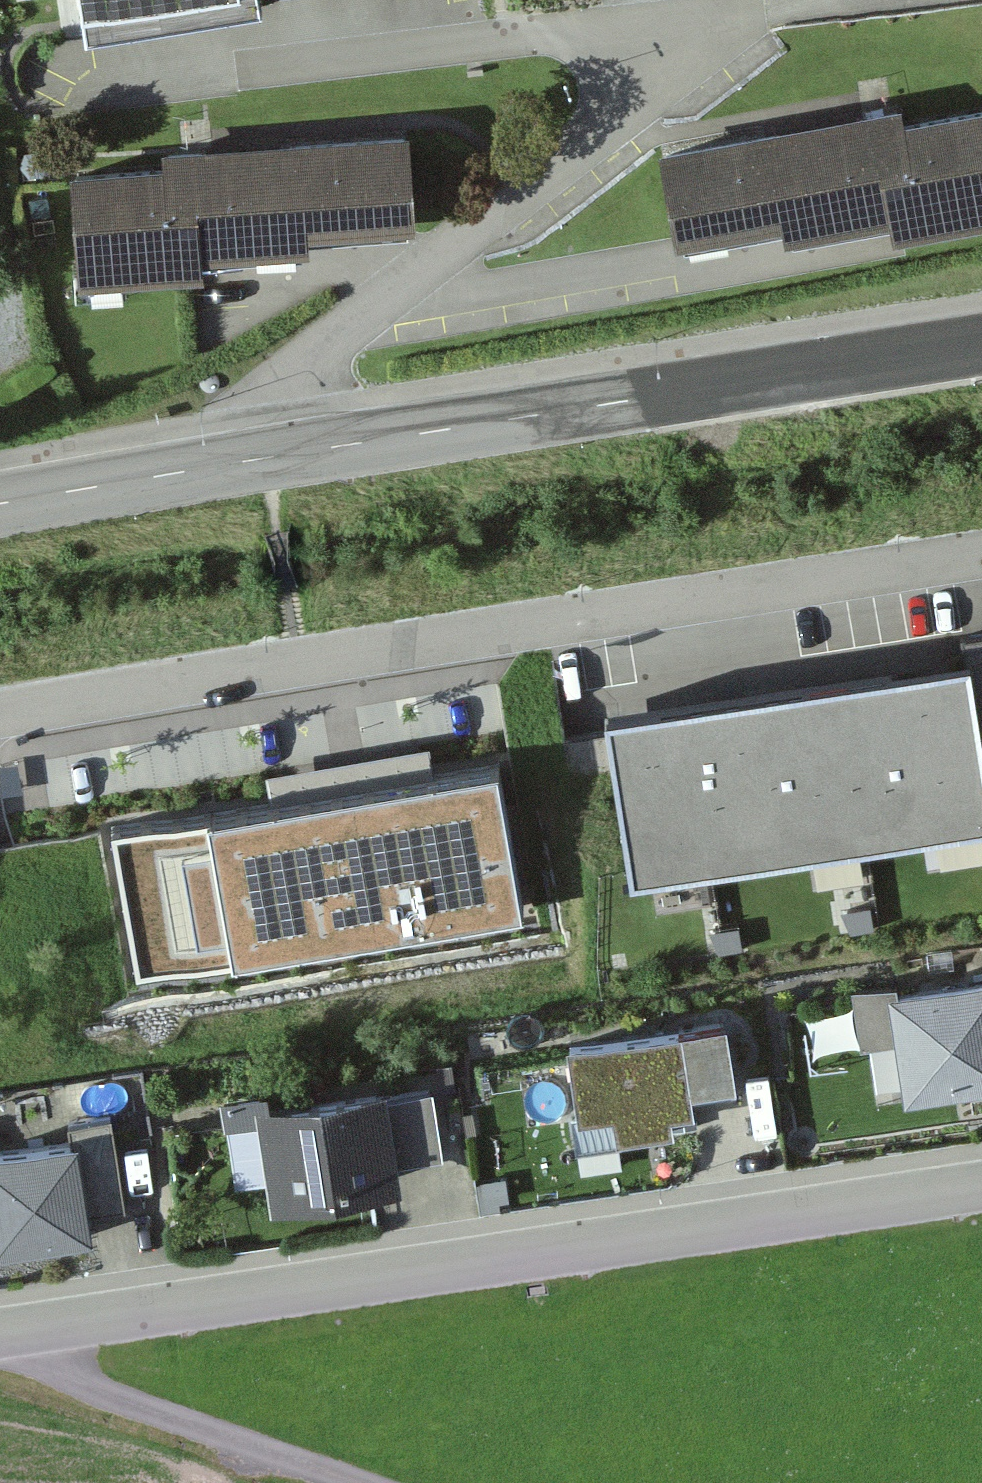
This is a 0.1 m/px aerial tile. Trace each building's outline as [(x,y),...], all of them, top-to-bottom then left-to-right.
[(88,27),(256,0),(84,0),(88,27)] [(663,142),(678,227),(787,209),(791,228),(893,211),(896,226),(981,212),(981,100),(910,112),(908,101),(663,142)] [(164,157),(70,163),(77,272),(207,263),(206,245),(307,239),(305,219),(413,212),(407,127),(163,143),(164,157)] [(969,654),(979,714),(981,713),(981,637),(967,640),(969,654)] [(602,710),(629,886),(981,831),(981,734),(979,714),(969,654),(602,710)] [(418,756),(51,813),(78,988),(446,931),(428,816),(418,756)] [(871,907),(841,911),(850,932),(873,929),(871,907)] [(738,924),(708,928),(718,949),(740,946),(738,924)] [(891,980),(899,1039),(906,1091),(981,1080),(981,968),(891,980)] [(899,1039),(891,980),(853,986),(862,1045),(899,1039)] [(726,1010),(682,1017),(693,1089),(737,1082),(726,1010)] [(682,1017),(568,1033),(579,1113),(616,1107),(620,1134),(673,1127),(670,1108),(695,1104),(693,1089),(682,1017)] [(383,1075),(255,1097),(274,1204),(401,1182),(398,1164),(386,1091),(383,1075)] [(431,1084),(386,1091),(398,1164),(443,1158),(431,1084)] [(75,1123),(78,1140),(91,1221),(129,1215),(113,1117),(75,1123)] [(78,1140),(0,1153),(0,1269),(96,1254),(91,1221),(78,1140)] [(506,1175),(475,1181),(481,1212),(511,1206),(506,1175)]
